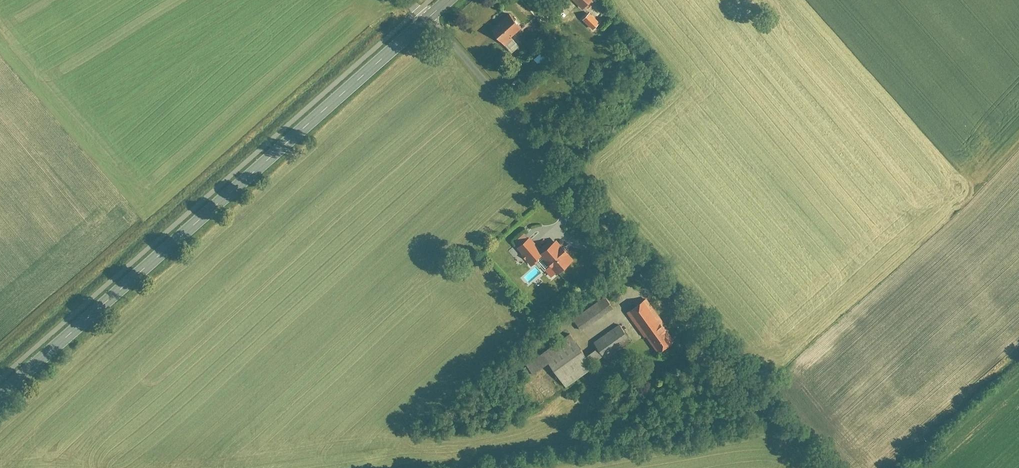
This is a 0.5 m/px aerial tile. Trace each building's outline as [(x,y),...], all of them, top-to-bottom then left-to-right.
[(584,11),(595,0),(573,0),(584,11)] [(492,29),(506,44),(523,29),(509,14),(492,29)] [(589,14),(573,26),(597,59),(613,46),(589,14)] [(524,234),(514,242),(519,248),(529,240),(524,234)] [(565,247),(562,249),(557,242),(543,253),(531,239),(518,249),(532,267),(542,259),(550,269),(545,273),(551,280),(555,277),(556,278),(574,264),(568,257),(571,255),(565,247)] [(573,320),(582,332),(613,310),(605,298),(573,320)] [(647,299),(629,313),(661,354),(679,340),(647,299)] [(571,337),(526,367),(533,376),(551,364),(567,388),(593,370),(592,368),(606,359),(607,360),(632,343),(621,327),(595,343),(598,348),(585,357),(571,337)]
